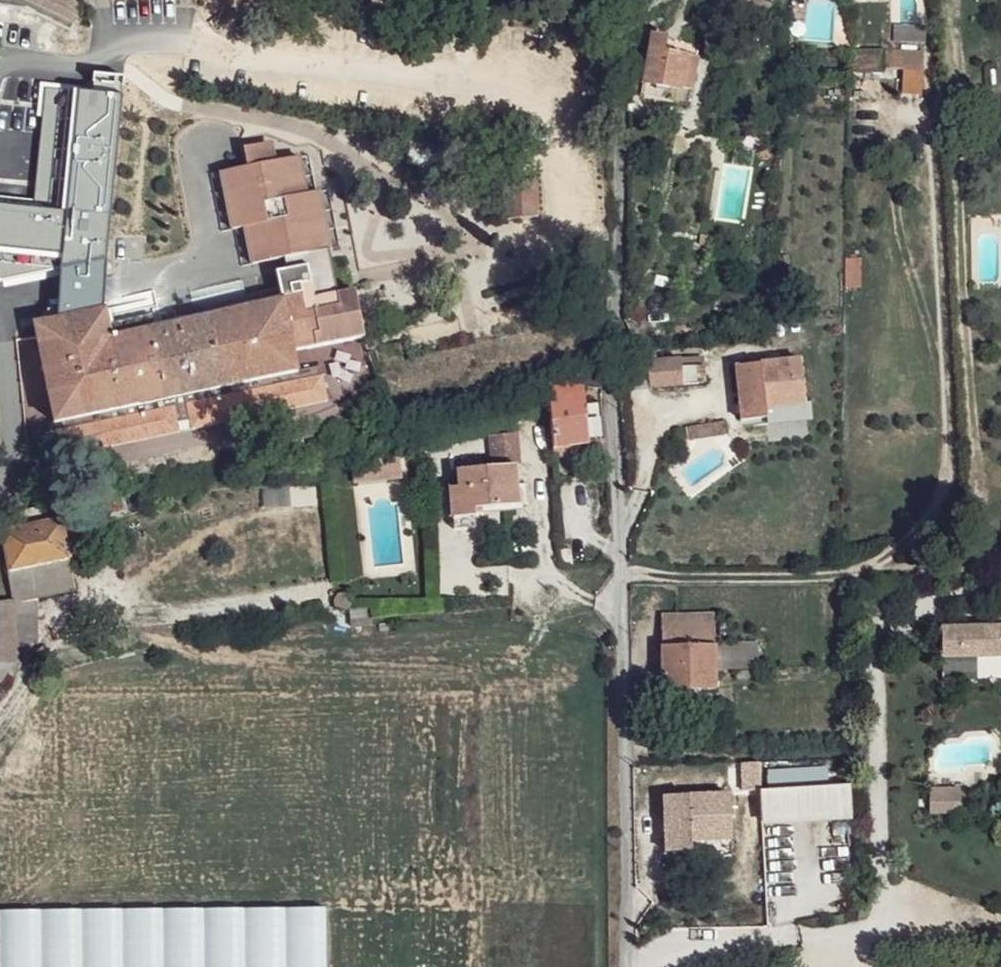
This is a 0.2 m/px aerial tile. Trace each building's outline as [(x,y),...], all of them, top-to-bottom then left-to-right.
[(68,18),(75,0),(47,0),(68,18)] [(746,3),(760,8),(764,0),(748,0),(746,3)] [(894,25),(893,42),(924,44),(925,26),(894,25)] [(653,34),(643,84),(691,92),(697,58),(665,51),(667,36),(653,34)] [(851,53),(851,68),(882,68),(884,52),(851,53)] [(884,52),(882,68),(900,68),(923,70),(923,54),(884,52)] [(923,70),(900,68),(899,80),(922,81),(923,70)] [(899,80),(899,98),(922,99),(922,81),(899,80)] [(277,272),(282,301),(301,297),(305,313),(338,306),(336,293),(330,249),(340,247),(329,190),(315,192),(306,154),(276,157),(274,142),(244,145),(250,166),(220,172),(232,228),(245,226),(252,264),(285,255),(288,269),(277,272)] [(503,182),(506,220),(537,218),(535,180),(503,182)] [(34,324),(62,459),(181,432),(178,422),(189,420),(191,431),(328,402),(322,375),(325,374),(323,366),(296,371),(293,353),(364,339),(355,290),(336,293),(338,306),(305,313),(301,297),(282,301),(113,338),(107,310),(34,324)] [(704,394),(704,383),(703,383),(651,388),(649,361),(656,361),(655,353),(651,353),(651,351),(623,353),(624,400),(704,394)] [(649,361),(651,388),(703,383),(704,383),(702,368),(681,370),(681,359),(656,361),(649,361)] [(735,366),(741,419),(766,417),(766,419),(806,416),(800,360),(735,366)] [(548,376),(550,404),(584,403),(581,372),(548,376)] [(550,404),(554,448),(607,442),(605,422),(604,402),(584,403),(550,404)] [(685,427),(687,439),(725,433),(723,422),(685,427)] [(490,435),(494,467),(458,469),(459,486),(450,488),(452,518),(474,516),(474,509),(518,506),(515,465),(521,465),(518,433),(490,435)] [(607,442),(554,448),(555,456),(607,450),(607,442)] [(384,459),(386,479),(402,478),(401,457),(384,459)] [(384,459),(352,462),(354,482),(386,479),(384,459)] [(474,516),(452,518),(453,529),(475,528),(474,516)] [(1,532),(13,601),(13,603),(38,599),(76,592),(63,521),(1,532)] [(338,596),(336,599),(335,602),(335,605),(336,608),(338,610),(341,611),(344,612),(347,611),(349,609),(351,607),(352,603),(351,600),(349,597),(347,596),(344,595),(341,595),(338,596)] [(38,599),(13,603),(14,645),(38,644),(38,599)] [(0,604),(0,665),(15,664),(14,645),(13,603),(13,601),(0,604)] [(369,607),(351,607),(349,609),(352,627),(371,625),(369,607)] [(941,658),(1000,657),(1000,608),(991,608),(992,628),(940,629),(941,658)] [(661,621),(662,691),(715,691),(714,621),(661,621)] [(1,683),(15,664),(0,665),(0,683),(1,683)] [(958,811),(958,784),(927,784),(927,811),(958,811)] [(759,791),(761,821),(851,816),(849,786),(759,791)] [(663,797),(665,852),(690,851),(690,858),(731,856),(729,795),(663,797)] [(325,907),(0,910),(0,941),(0,966),(326,966),(325,907)]
